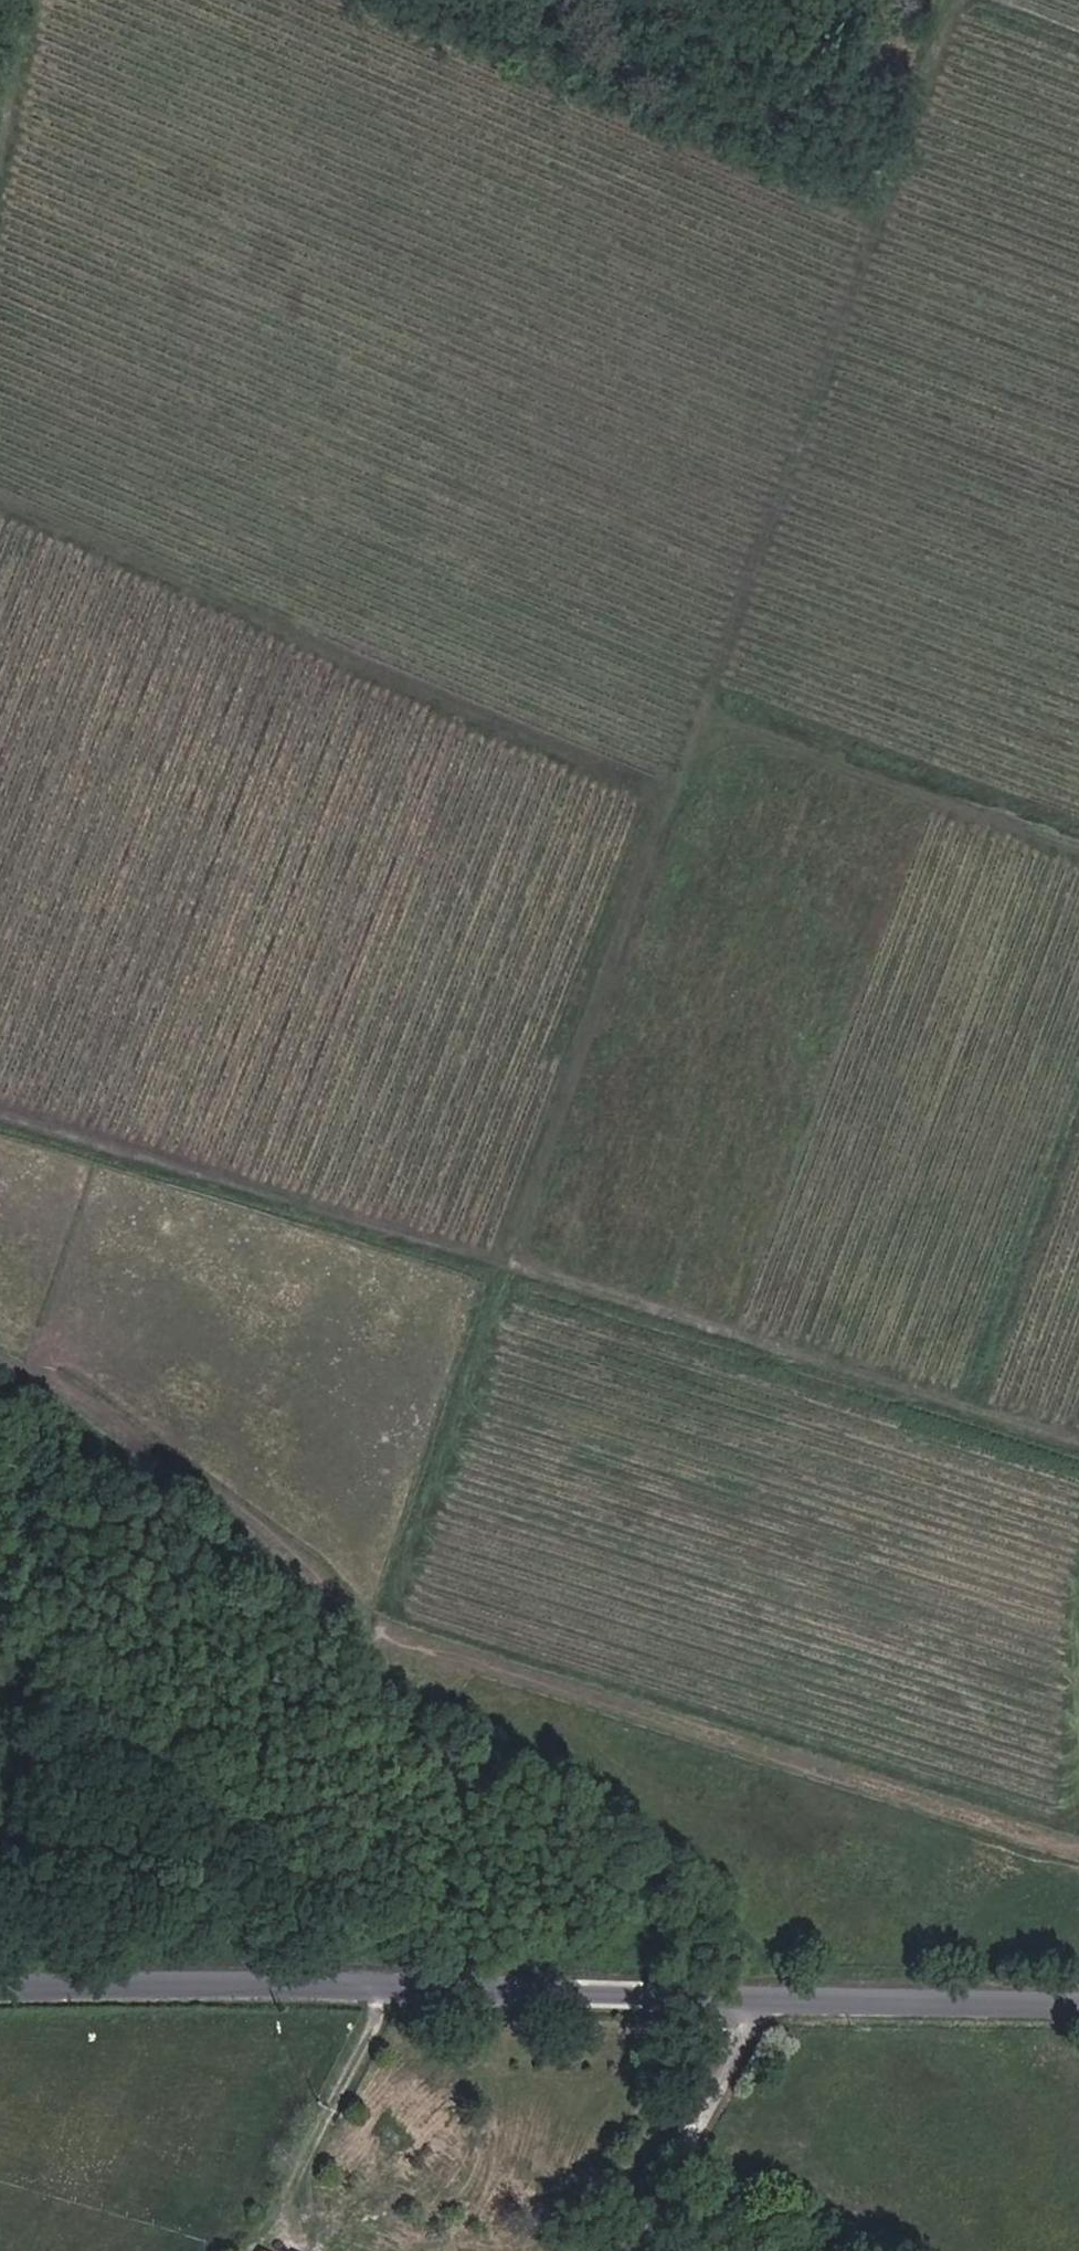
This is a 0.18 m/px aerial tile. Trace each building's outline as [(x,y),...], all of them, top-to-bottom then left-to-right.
[(253,2240),(247,2250),(272,2250),(253,2240)]
